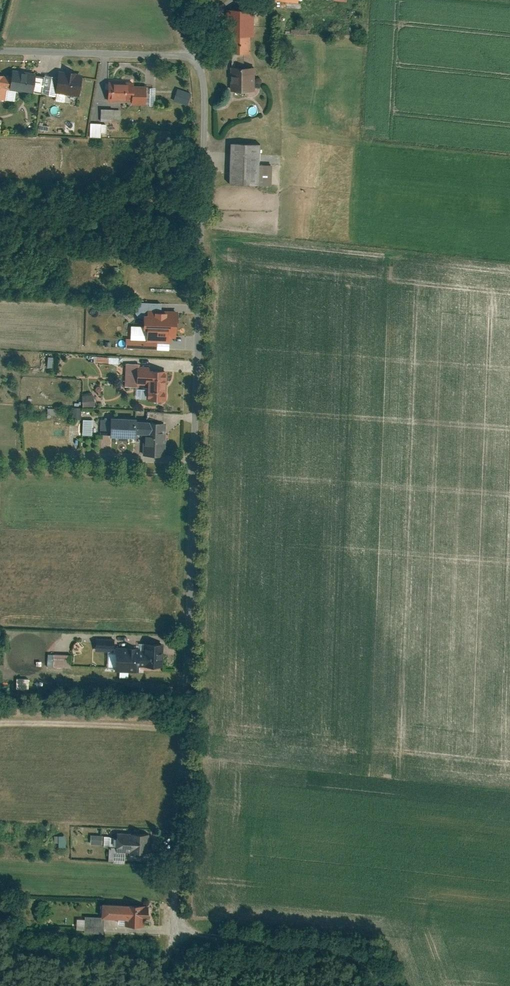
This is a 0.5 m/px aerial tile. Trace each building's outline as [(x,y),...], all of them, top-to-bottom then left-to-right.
[(233,34),(233,52),(248,52),(248,36),(253,36),(253,8),(224,8),(224,35),(233,34)] [(232,92),(261,93),(262,67),(233,66),(232,92)] [(13,71),(12,78),(0,77),(0,113),(2,100),(8,101),(9,91),(44,97),(47,76),(13,71)] [(84,78),(58,74),(55,95),(81,99),(84,78)] [(135,84),(109,84),(109,102),(132,102),(132,107),(148,107),(148,87),(135,87),(135,84)] [(170,100),(187,104),(190,92),(174,87),(170,100)] [(98,108),(98,119),(119,119),(119,108),(98,108)] [(88,136),(98,136),(99,122),(88,122),(88,136)] [(262,142),(229,142),(229,184),(262,184),(262,142)] [(169,338),(176,339),(177,312),(143,311),(142,326),(142,338),(169,338)] [(169,350),(169,338),(142,338),(142,326),(130,326),(130,338),(126,338),(126,349),(169,350)] [(172,402),(173,373),(153,372),(153,368),(139,367),(139,365),(124,365),(124,388),(138,388),(138,386),(149,386),(149,402),(172,402)] [(94,397),(81,398),(82,410),(96,408),(94,397)] [(168,458),(168,424),(152,424),(152,422),(140,422),(140,419),(110,418),(110,442),(141,442),(141,439),(143,439),(143,458),(168,458)] [(165,668),(166,644),(147,644),(147,648),(117,648),(118,640),(94,639),(94,652),(107,653),(107,672),(136,672),(136,667),(165,668)] [(52,653),(52,668),(70,668),(71,654),(52,653)] [(149,834),(116,833),(115,852),(148,853),(149,834)] [(54,846),(63,845),(63,834),(54,835),(54,846)] [(88,844),(100,844),(100,834),(88,834),(88,844)] [(148,905),(103,904),(102,917),(126,918),(126,925),(144,926),(144,917),(147,917),(148,905)]
